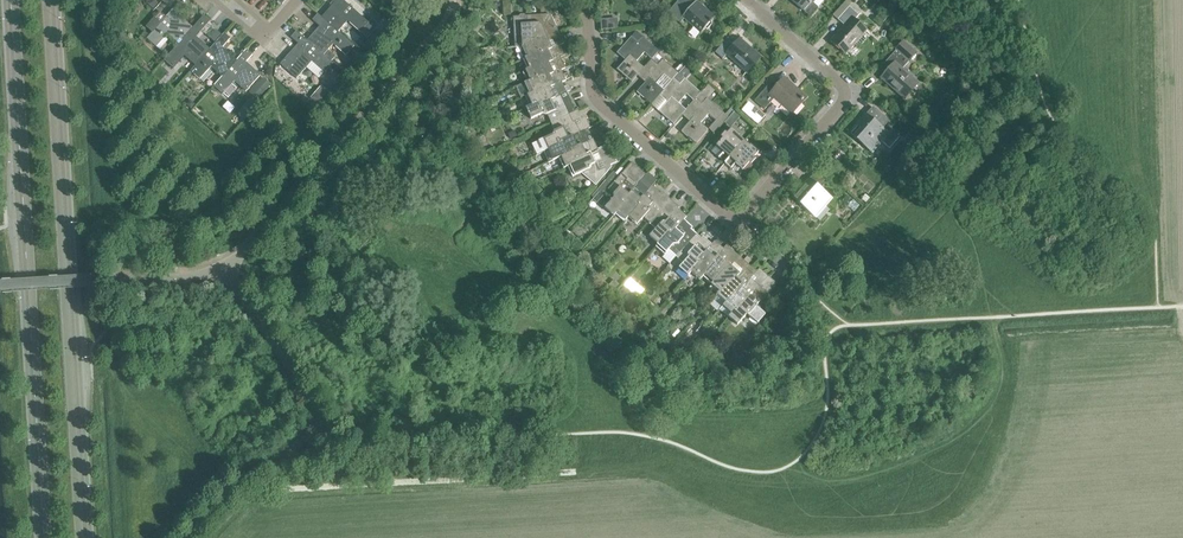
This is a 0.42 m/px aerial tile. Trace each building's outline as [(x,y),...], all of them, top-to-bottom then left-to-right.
[(148,4),(153,9),(158,3),(154,0),(151,0),(148,4)] [(321,17),(337,32),(347,21),(360,32),(368,23),(344,1),(343,0),(330,0),(335,5),(333,7),(331,6),(321,17)] [(681,23),(680,22),(684,19),(700,33),(696,37),(697,38),(709,23),(710,24),(712,22),(711,21),(715,17),(714,16),(714,17),(706,10),(705,11),(702,8),(703,7),(696,1),(697,1),(696,0),(688,10),(678,1),(668,12),(681,23)] [(804,12),(815,0),(791,0),(804,12)] [(510,1),(502,2),(503,16),(511,15),(510,1)] [(167,35),(178,44),(192,28),(181,18),(177,21),(175,19),(184,8),(178,3),(146,39),(155,47),(167,35)] [(838,45),(842,49),(846,52),(866,30),(854,20),(858,15),(849,6),(837,19),(844,26),(830,41),(836,46),(838,45)] [(880,12),(874,18),(883,26),(888,20),(880,12)] [(317,29),(307,41),(306,41),(323,55),(333,44),(345,56),(351,49),(354,46),(337,32),(321,17),(317,14),(312,20),(321,28),(318,31),(317,29)] [(550,14),(531,15),(533,42),(539,39),(540,41),(558,33),(550,14)] [(515,48),(522,47),(533,42),(531,15),(513,17),(515,48)] [(184,56),(195,66),(209,50),(209,49),(198,39),(196,41),(193,38),(208,21),(203,16),(192,28),(178,44),(163,60),(173,69),(184,56)] [(217,30),(210,38),(215,43),(222,35),(217,30)] [(306,41),(307,41),(296,31),(290,37),(299,45),(297,48),(295,46),(280,64),(296,79),(311,62),(324,73),(332,63),(323,55),(306,41)] [(210,67),(221,77),(222,77),(236,60),(224,50),(221,54),(218,51),(230,38),(224,33),(222,35),(215,43),(209,49),(209,50),(195,66),(190,71),(199,80),(210,67)] [(522,47),(527,57),(539,51),(541,54),(559,45),(563,43),(558,33),(540,41),(539,39),(533,42),(522,47)] [(618,51),(626,59),(617,70),(631,82),(639,74),(651,60),(658,51),(642,37),(637,43),(631,37),(618,51)] [(728,38),(715,52),(722,59),(726,54),(746,72),(760,57),(739,39),(735,44),(728,38)] [(523,59),(527,69),(528,70),(540,64),(541,66),(560,57),(560,58),(564,56),(559,45),(541,54),(539,51),(527,57),(523,59)] [(354,46),(351,49),(361,58),(364,55),(354,46)] [(222,77),(221,77),(213,86),(223,94),(234,81),(245,91),(260,75),(248,65),(245,68),(242,66),(252,55),(245,49),(236,60),(222,77)] [(890,69),(880,80),(881,80),(882,79),(903,97),(902,99),(918,81),(917,81),(916,82),(901,69),(909,61),(896,49),(883,64),(890,69)] [(523,71),(528,81),(528,82),(541,76),(542,78),(561,70),(565,68),(560,58),(560,57),(541,66),(540,64),(528,70),(527,69),(523,71)] [(651,60),(639,74),(646,81),(637,92),(651,105),(661,94),(673,79),(678,74),(662,59),(657,65),(651,60)] [(681,63),(676,69),(679,72),(685,66),(681,63)] [(686,68),(682,72),(688,77),(692,73),(686,68)] [(524,83),(529,94),(542,88),(543,91),(561,82),(562,82),(566,80),(561,70),(542,78),(541,76),(528,82),(528,81),(524,83)] [(263,78),(250,93),(255,98),(257,100),(271,84),(268,82),(263,78)] [(661,94),(669,100),(659,112),(673,124),(683,113),(696,99),(701,93),(684,79),(679,84),(673,79),(661,94)] [(771,81),(754,101),(764,110),(774,98),(782,105),(783,104),(792,112),(801,102),(803,100),(803,99),(805,97),(784,79),(777,87),(771,81)] [(525,96),(530,106),(542,101),(544,103),(562,94),(562,95),(566,93),(562,82),(561,82),(543,91),(542,88),(529,94),(525,96)] [(321,86),(316,92),(323,98),(328,92),(321,86)] [(547,114),(550,123),(569,114),(565,106),(567,105),(562,95),(562,94),(544,103),(542,101),(530,106),(525,108),(531,119),(543,113),(547,114)] [(469,105),(475,102),(472,97),(467,99),(469,105)] [(696,99),(683,113),(691,120),(681,131),(695,144),(708,130),(700,123),(708,114),(716,121),(723,113),(706,98),(701,104),(696,99)] [(749,102),(741,111),(753,120),(760,112),(749,102)] [(888,133),(875,122),(881,115),(872,107),(860,120),(862,122),(860,125),(858,123),(856,125),(858,127),(851,134),(850,132),(849,133),(871,152),(881,141),(889,148),(899,137),(890,130),(888,133)] [(734,112),(724,123),(730,128),(740,117),(734,112)] [(540,140),(545,151),(550,149),(549,149),(562,143),(561,141),(579,132),(575,121),(572,122),(569,114),(550,123),(554,131),(553,134),(540,140)] [(718,158),(724,164),(744,141),(738,136),(739,135),(731,128),(715,146),(723,153),(718,158)] [(517,136),(514,130),(507,134),(510,140),(517,136)] [(550,162),(558,158),(571,152),(570,149),(588,141),(588,140),(583,130),(579,132),(561,141),(562,143),(549,149),(550,149),(545,151),(550,162)] [(563,168),(567,167),(567,166),(580,160),(579,158),(597,149),(592,139),(588,140),(588,141),(570,149),(571,152),(558,158),(563,168)] [(744,141),(724,164),(730,169),(735,163),(743,170),(758,152),(750,145),(750,146),(744,141)] [(567,166),(567,167),(572,177),(581,173),(595,185),(611,167),(610,165),(618,161),(615,154),(613,155),(608,144),(597,149),(579,158),(580,160),(567,166)] [(613,216),(616,213),(626,202),(624,200),(637,185),(629,177),(636,169),(630,163),(607,189),(613,194),(613,198),(604,208),(613,216)] [(521,181),(523,186),(534,181),(531,177),(521,181)] [(805,187),(803,189),(801,188),(799,190),(801,191),(794,199),(815,217),(831,198),(809,179),(803,185),(805,187)] [(625,220),(628,217),(637,206),(635,204),(649,189),(648,189),(640,181),(637,185),(624,200),(626,202),(616,213),(625,220)] [(643,217),(649,223),(670,199),(661,191),(660,193),(651,185),(648,189),(649,189),(635,204),(637,206),(628,217),(637,225),(643,217)] [(649,236),(658,243),(658,244),(667,233),(669,235),(683,219),(683,220),(686,216),(677,208),(679,207),(670,199),(649,223),(655,229),(649,236)] [(668,250),(676,256),(695,234),(690,229),(692,227),(683,220),(683,219),(669,235),(667,233),(658,244),(658,243),(655,247),(664,255),(668,250)] [(688,276),(691,272),(690,272),(700,262),(698,260),(711,245),(711,244),(702,237),(701,238),(695,234),(676,256),(683,263),(679,268),(688,276)] [(699,280),(702,277),(711,266),(709,264),(723,249),(714,241),(711,244),(711,245),(698,260),(700,262),(690,272),(691,272),(699,280)] [(702,277),(711,284),(723,270),(725,272),(739,256),(726,245),(723,249),(709,264),(711,266),(702,277)] [(711,284),(719,292),(720,292),(729,281),(731,283),(744,268),(745,268),(748,264),(739,256),(725,272),(723,270),(711,284)] [(716,295),(725,303),(734,292),(736,294),(750,279),(756,272),(750,267),(747,270),(745,268),(744,268),(731,283),(729,281),(720,292),(719,292),(716,295)] [(722,306),(731,314),(740,303),(742,305),(759,286),(768,276),(759,268),(756,272),(750,279),(736,294),(734,292),(725,303),(722,306)] [(613,279),(607,285),(613,291),(618,284),(613,279)] [(624,286),(617,294),(630,306),(638,298),(624,286)] [(731,314),(728,317),(737,325),(746,315),(747,315),(757,323),(765,314),(756,307),(768,294),(759,286),(742,305),(740,303),(731,314)] [(666,301),(657,311),(663,316),(672,306),(666,301)] [(685,314),(676,325),(681,330),(685,325),(685,326),(691,320),(685,314)] [(711,331),(705,327),(700,333),(705,337),(711,331)] [(673,344),(670,348),(679,356),(683,351),(673,344)]
